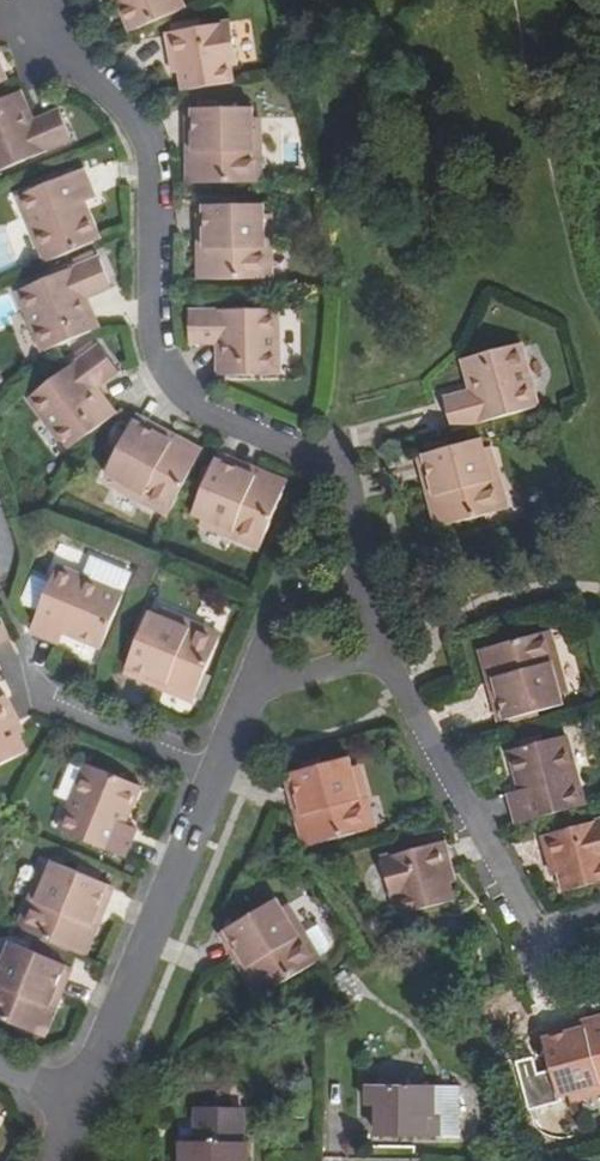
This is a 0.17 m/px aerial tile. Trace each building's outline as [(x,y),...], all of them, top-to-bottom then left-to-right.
[(186,14),(181,0),(132,0),(135,6),(129,9),(139,33),(186,14)] [(183,59),(184,74),(187,93),(235,85),(234,68),(242,66),(237,24),(171,34),(175,60),(183,59)] [(2,50),(0,51),(0,84),(14,79),(2,50)] [(176,75),(184,74),(183,59),(175,60),(176,75)] [(61,111),(36,121),(29,124),(24,114),(32,111),(25,95),(0,104),(0,171),(73,143),(61,111)] [(204,152),(194,152),(194,186),(257,186),(258,152),(263,152),(263,119),(258,119),(258,108),(200,108),(200,143),(204,143),(204,152)] [(200,143),(200,108),(194,108),(194,152),(204,152),(204,143),(200,143)] [(29,124),(36,121),(32,113),(32,111),(24,114),(29,124)] [(302,169),(302,132),(283,132),(282,169),(302,169)] [(28,193),(55,259),(103,239),(92,209),(88,210),(85,202),(100,196),(89,168),(28,193)] [(212,250),(202,251),(202,281),(266,280),(265,249),(271,249),(270,216),(265,216),(265,204),(207,205),(207,236),(212,236),(212,250)] [(201,205),(202,251),(212,250),(212,236),(207,236),(207,205),(201,205)] [(45,352),(53,349),(99,331),(93,312),(86,315),(83,306),(89,303),(117,292),(107,262),(23,292),(45,352)] [(93,312),(89,303),(83,306),(86,315),(93,312)] [(197,344),(226,344),(232,343),(232,356),(227,356),(227,377),(283,375),(282,311),(196,313),(197,344)] [(72,449),(78,444),(120,414),(108,397),(102,401),(95,392),(102,387),(128,369),(110,343),(36,396),(72,449)] [(452,430),(490,421),(537,409),(523,347),(472,360),(476,377),(483,375),(485,386),(478,387),(445,395),(452,430)] [(483,375),(476,377),(478,387),(485,386),(483,375)] [(102,401),(108,397),(102,387),(95,392),(102,401)] [(137,419),(135,424),(162,438),(159,442),(172,449),(177,440),(137,419)] [(203,455),(177,440),(172,449),(159,442),(162,438),(135,424),(109,474),(118,479),(114,484),(144,499),(146,495),(174,509),(203,455)] [(438,528),(501,511),(493,480),(497,479),(489,448),(484,449),(482,438),(425,453),(431,483),(437,481),(440,495),(431,497),(438,528)] [(421,454),(431,497),(440,495),(437,481),(431,483),(425,453),(421,454)] [(217,460),(215,465),(244,476),(242,480),(254,485),(257,476),(217,460)] [(287,489),(257,476),(254,485),(242,480),(244,476),(215,465),(192,520),(201,524),(199,531),(229,543),(232,536),(263,549),(287,489)] [(493,480),(501,511),(505,510),(497,479),(493,480)] [(171,514),(174,509),(146,495),(144,499),(171,514)] [(260,556),(263,549),(232,536),(229,543),(260,556)] [(59,571),(35,628),(33,634),(57,644),(63,646),(70,625),(82,630),(80,636),(108,648),(128,599),(59,571)] [(167,681),(164,688),(193,701),(217,643),(188,630),(190,625),(160,613),(158,618),(149,614),(126,667),(155,680),(156,677),(167,681)] [(12,643),(0,621),(0,649),(12,643)] [(188,630),(217,643),(220,636),(190,625),(188,630)] [(551,668),(556,666),(548,634),(543,636),(551,668)] [(497,693),(505,723),(560,708),(558,700),(564,699),(556,666),(551,668),(543,636),(481,651),(489,681),(497,679),(501,692),(497,693)] [(155,680),(126,667),(124,671),(164,688),(167,681),(156,677),(155,680)] [(500,725),(505,723),(497,693),(501,692),(497,679),(489,681),(500,725)] [(16,740),(10,729),(19,725),(18,722),(8,700),(7,699),(0,702),(0,770),(25,757),(16,740)] [(16,740),(24,736),(19,725),(10,729),(16,740)] [(521,824),(586,807),(566,735),(513,749),(519,776),(526,775),(529,789),(513,793),(521,824)] [(351,760),(296,774),(303,803),(309,802),(312,816),(302,818),(309,848),(369,831),(362,800),(368,799),(360,768),(353,769),(351,760)] [(66,832),(128,858),(139,830),(121,823),(125,812),(129,814),(141,786),(93,766),(66,832)] [(292,775),(302,818),(312,816),(309,802),(303,803),(296,774),(292,775)] [(362,800),(369,831),(376,829),(368,799),(362,800)] [(551,865),(559,863),(562,876),(568,895),(599,886),(599,821),(543,836),(551,865)] [(448,870),(455,868),(448,843),(385,860),(396,899),(405,897),(410,914),(457,903),(452,884),(448,870)] [(96,913),(108,882),(55,860),(51,869),(46,867),(32,897),(38,900),(24,932),(83,955),(96,924),(89,921),(93,911),(96,913)] [(555,878),(562,876),(559,863),(551,865),(555,878)] [(448,870),(452,884),(460,883),(455,868),(448,870)] [(89,921),(96,924),(114,884),(108,882),(96,913),(93,911),(89,921)] [(38,900),(32,897),(18,929),(24,932),(38,900)] [(279,903),(227,931),(243,959),(248,956),(255,968),(246,974),(261,1000),(315,968),(300,941),(306,938),(289,909),(283,911),(279,903)] [(224,933),(246,974),(255,968),(248,956),(243,959),(227,931),(224,933)] [(300,941),(315,968),(321,965),(306,938),(300,941)] [(54,1006),(45,1003),(49,991),(54,993),(66,963),(10,940),(6,949),(1,946),(0,949),(0,1019),(41,1035),(54,1006)] [(71,965),(66,963),(54,993),(49,991),(45,1003),(54,1006),(71,965)] [(584,1023),(586,1033),(575,1035),(574,1031),(544,1038),(557,1096),(566,1093),(568,1099),(599,1091),(598,1085),(599,1085),(599,1019),(584,1023)] [(543,1033),(544,1038),(574,1031),(575,1035),(586,1033),(584,1023),(543,1033)] [(379,1137),(438,1138),(438,1117),(433,1116),(434,1087),(371,1087),(371,1107),(386,1107),(386,1116),(380,1116),(379,1137)] [(461,1088),(434,1087),(433,1116),(438,1117),(438,1138),(460,1138),(461,1088)] [(386,1116),(386,1107),(371,1107),(364,1107),(363,1119),(379,1119),(380,1116),(386,1116)] [(249,1145),(245,1145),(246,1113),(201,1112),(200,1145),(186,1145),(185,1160),(249,1160),(249,1145)]
